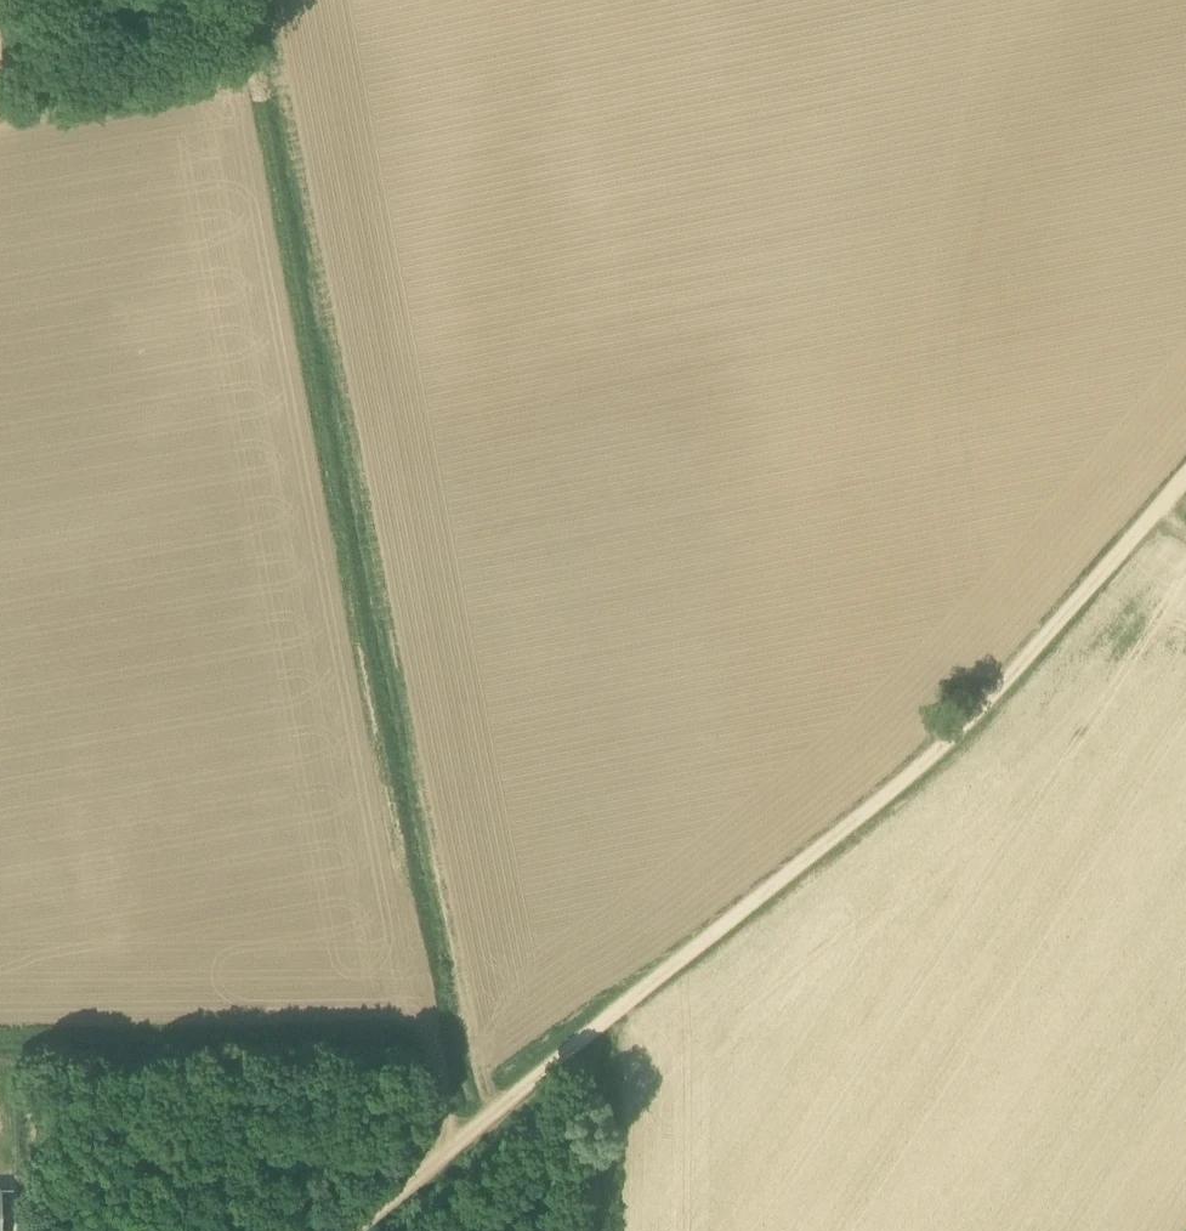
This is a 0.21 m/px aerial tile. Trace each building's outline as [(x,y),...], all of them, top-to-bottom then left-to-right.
[(957,687),(953,696),(964,701),(964,703),(970,692),(968,693),(957,687)]
